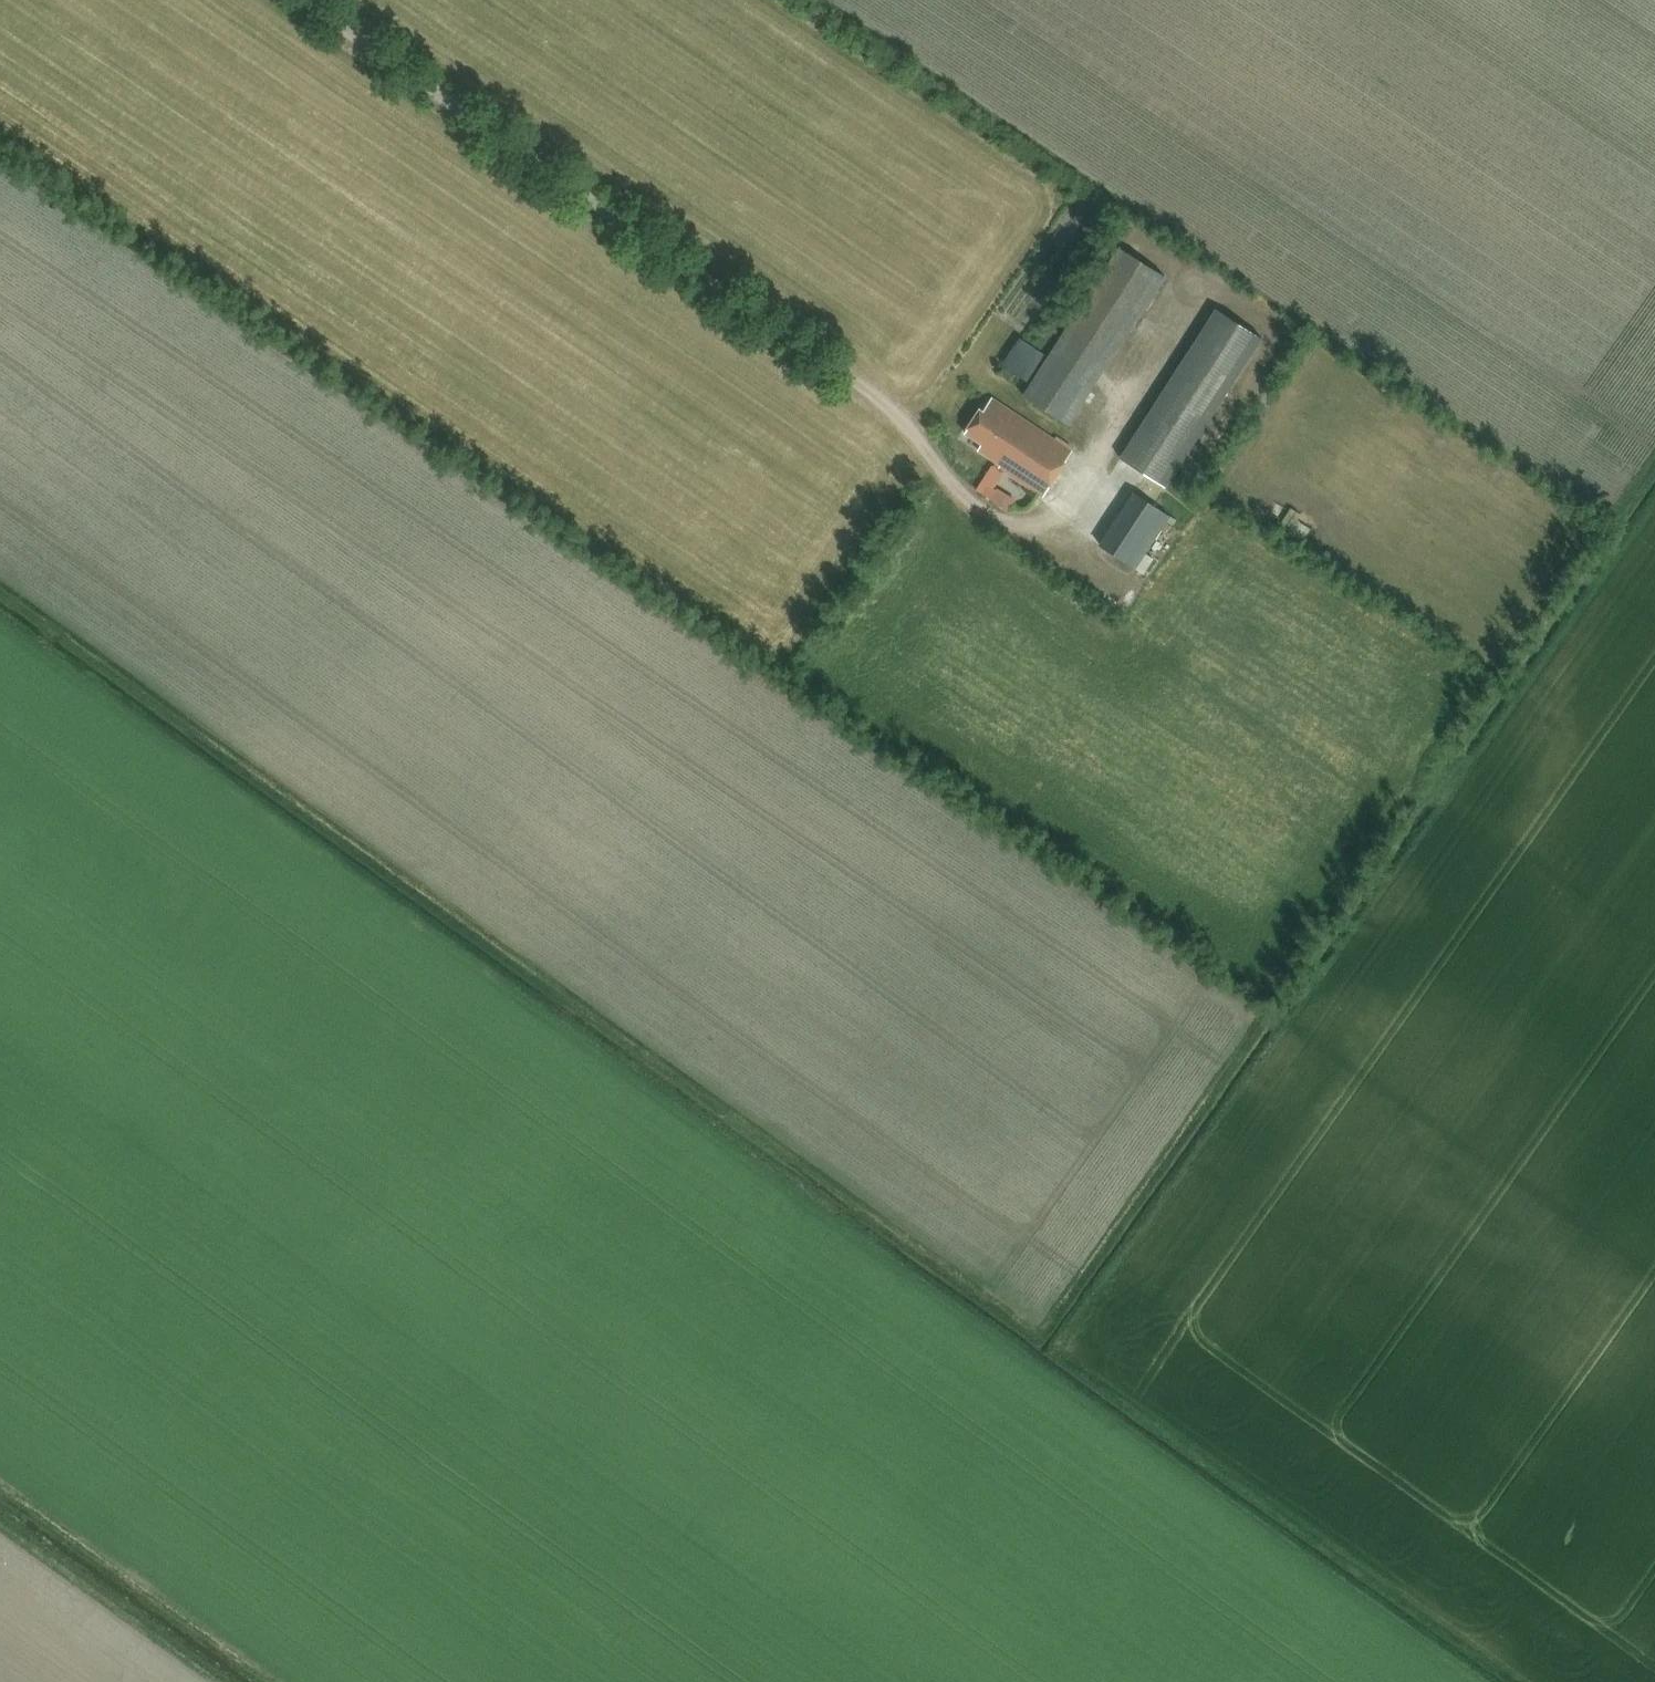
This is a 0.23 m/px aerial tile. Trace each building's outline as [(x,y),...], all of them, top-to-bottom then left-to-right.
[(1023,395),(1068,424),(1163,274),(1118,246),(1023,395)] [(1215,307),(1120,457),(1166,486),(1260,336),(1215,307)] [(1026,378),(1041,353),(1018,339),(1003,364),(1026,378)] [(991,462),(1042,494),(1071,449),(991,397),(983,410),(978,407),(964,429),(981,441),(977,448),(993,458),(991,462)] [(1013,508),(1019,494),(1000,487),(995,501),(1013,508)] [(1168,515),(1133,492),(1099,544),(1135,567),(1168,515)] [(1309,534),(1316,520),(1293,509),(1286,523),(1309,534)]
